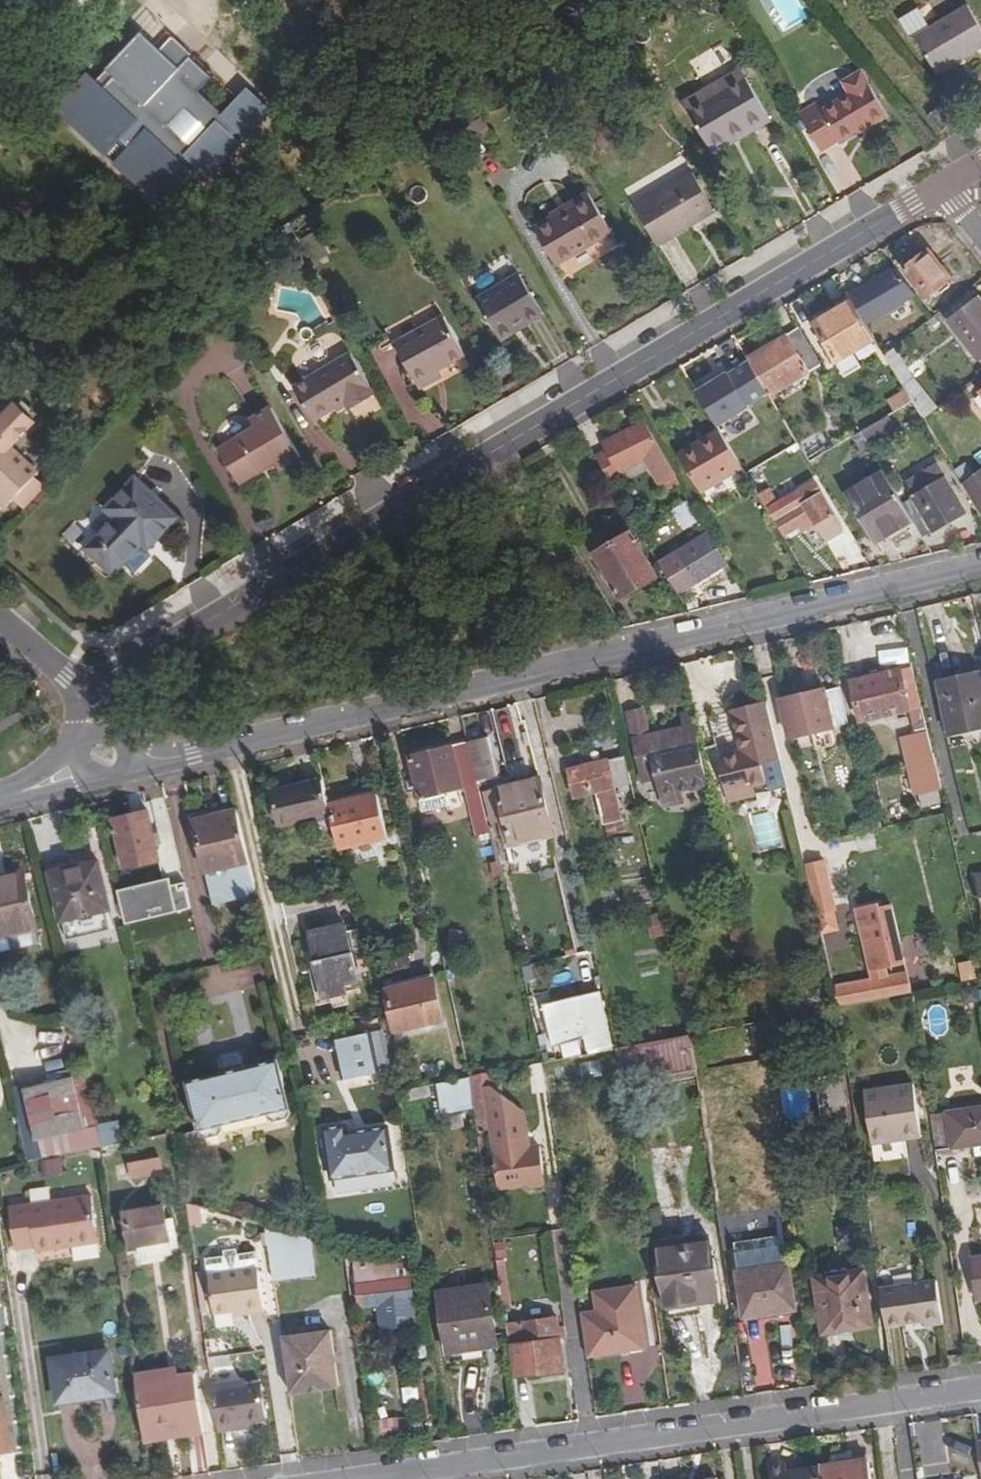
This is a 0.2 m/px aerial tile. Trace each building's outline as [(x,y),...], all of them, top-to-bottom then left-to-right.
[(774,42),(809,22),(795,0),(749,0),(774,42)] [(914,37),(936,73),(980,47),(980,28),(968,5),(914,37)] [(912,36),(932,26),(922,8),(903,18),(912,36)] [(92,76),(63,104),(167,213),(275,110),(253,87),(224,115),(201,91),(214,79),(175,37),(161,50),(146,33),(96,80),(92,76)] [(963,66),(945,76),(958,100),(976,90),(963,66)] [(682,105),(687,114),(745,81),(739,71),(682,105)] [(865,125),(867,129),(884,119),(857,74),(840,85),(848,97),(822,113),(819,108),(796,120),(817,155),(834,144),(836,148),(858,135),(855,131),(865,125)] [(687,114),(709,151),(767,118),(745,81),(687,114)] [(767,118),(709,151),(712,156),(769,122),(767,118)] [(855,131),(858,135),(867,129),(865,125),(855,131)] [(658,246),(686,230),(682,223),(712,206),(694,175),(634,207),(658,246)] [(534,229),(557,267),(614,232),(591,193),(566,209),(568,214),(555,221),(553,218),(534,229)] [(716,214),(712,206),(682,223),(686,230),(716,214)] [(926,298),(950,279),(929,251),(905,270),(926,298)] [(476,301),(497,336),(524,320),(527,325),(544,316),(520,275),(476,301)] [(855,352),(877,339),(849,293),(812,316),(847,376),(863,366),(861,364),(855,352)] [(980,364),(980,301),(979,298),(949,321),(980,364)] [(888,342),(924,314),(913,299),(877,326),(888,342)] [(419,392),(435,383),(431,375),(438,371),(465,356),(441,316),(392,345),(419,392)] [(524,320),(497,336),(500,341),(527,325),(524,320)] [(757,374),(769,395),(821,364),(800,328),(748,358),(757,374)] [(883,350),(877,339),(855,352),(861,364),(883,350)] [(885,353),(905,387),(915,380),(895,346),(885,353)] [(315,419),(337,406),(347,400),(350,404),(352,408),(373,396),(368,388),(371,387),(353,353),(295,385),(315,419)] [(757,374),(748,358),(745,353),(731,362),(743,383),(757,374)] [(721,429),(757,407),(734,370),(698,392),(721,429)] [(442,379),(438,371),(431,375),(435,383),(442,379)] [(923,419),(934,410),(915,380),(905,387),(906,390),(913,401),(923,419)] [(846,405),(861,432),(913,401),(906,390),(887,401),(878,386),(846,405)] [(339,410),(350,404),(347,400),(337,406),(339,410)] [(3,507),(12,498),(29,480),(36,473),(8,448),(35,420),(13,401),(0,415),(0,505),(3,507)] [(242,487),(263,474),(262,471),(276,463),(281,472),(302,459),(272,407),(250,420),(256,430),(221,451),(242,487)] [(659,445),(647,425),(634,433),(647,456),(652,464),(659,460),(653,449),(659,445)] [(717,428),(699,439),(703,445),(721,434),(717,428)] [(647,456),(634,433),(632,429),(606,443),(610,450),(600,456),(614,481),(624,475),(622,471),(647,456)] [(699,488),(738,464),(721,434),(703,445),(699,439),(678,452),(699,488)] [(681,482),(659,445),(653,449),(659,460),(652,464),(667,489),(681,482)] [(912,519),(922,535),(964,512),(935,462),(907,480),(916,494),(903,502),(912,519)] [(873,541),(912,519),(903,502),(883,469),(844,493),(873,541)] [(974,505),(980,501),(980,469),(977,472),(961,484),(974,505)] [(747,478),(754,490),(764,485),(755,472),(747,478)] [(142,534),(151,543),(175,518),(134,478),(105,507),(116,519),(85,550),(106,571),(136,541),(142,534)] [(39,488),(29,480),(12,498),(22,507),(39,488)] [(814,524),(832,514),(812,480),(793,490),(800,501),(773,517),(783,532),(810,516),(814,524)] [(690,502),(675,507),(683,531),(698,526),(690,502)] [(832,514),(814,524),(825,541),(842,532),(832,514)] [(707,533),(658,564),(678,597),(727,566),(707,533)] [(142,534),(136,541),(145,550),(151,543),(142,534)] [(656,576),(630,535),(596,554),(622,597),(656,576)] [(860,722),(919,707),(910,669),(900,672),(899,668),(850,681),(860,722)] [(789,739),(791,738),(832,728),(830,719),(845,716),(838,686),(781,700),(779,700),(789,739)] [(980,742),(980,690),(980,686),(939,695),(952,749),(980,742)] [(751,788),(782,781),(763,704),(730,712),(740,752),(717,758),(726,802),(753,796),(751,788)] [(655,769),(659,786),(680,782),(705,776),(693,728),(645,739),(640,713),(625,717),(638,773),(655,769)] [(920,796),(939,791),(926,737),(903,743),(907,757),(910,756),(920,796)] [(471,743),(480,780),(496,775),(487,739),(471,743)] [(478,836),(488,834),(467,744),(409,757),(419,798),(437,794),(440,809),(459,805),(456,790),(465,787),(478,836)] [(613,787),(630,784),(624,755),(568,769),(574,796),(596,791),(604,825),(621,821),(613,787)] [(492,824),(500,822),(505,821),(511,847),(553,837),(539,780),(485,792),(492,824)] [(325,799),(321,781),(269,794),(277,827),(329,815),(326,806),(325,799)] [(682,793),(680,782),(659,786),(662,798),(682,793)] [(325,799),(326,806),(374,795),(372,788),(325,799)] [(384,838),(374,795),(326,806),(329,815),(337,849),(384,838)] [(260,903),(238,810),(194,821),(215,904),(241,898),(244,906),(260,903)] [(124,869),(162,859),(151,811),(113,820),(124,869)] [(773,812),(752,817),(759,849),(781,844),(773,812)] [(506,848),(511,847),(505,821),(500,822),(506,848)] [(109,911),(97,862),(81,865),(79,858),(47,866),(60,923),(109,911)] [(814,916),(833,912),(821,862),(802,866),(814,916)] [(34,929),(21,872),(0,877),(0,937),(34,929)] [(175,880),(123,887),(127,923),(179,916),(175,880)] [(871,982),(831,990),(836,1008),(910,994),(911,994),(906,975),(891,908),(880,911),(879,907),(857,911),(871,982)] [(342,993),(341,984),(354,981),(341,926),(312,934),(318,960),(312,962),(320,998),(342,993)] [(34,929),(0,937),(0,953),(37,944),(34,929)] [(919,973),(923,992),(971,982),(967,964),(919,973)] [(383,985),(385,992),(430,981),(428,974),(383,985)] [(430,981),(385,992),(395,1033),(439,1022),(430,981)] [(552,1049),(608,1034),(597,993),(541,1008),(552,1049)] [(763,1022),(767,1050),(781,1048),(777,1020),(763,1022)] [(330,1041),(338,1074),(345,1072),(348,1080),(374,1073),(365,1033),(330,1041)] [(625,1084),(701,1067),(693,1034),(618,1051),(625,1084)] [(197,1136),(203,1139),(218,1136),(221,1130),(219,1122),(263,1112),(264,1118),(272,1124),(286,1120),(290,1114),(278,1063),(243,1070),(242,1065),(219,1070),(220,1075),(185,1083),(197,1136)] [(340,1082),(348,1080),(345,1072),(338,1074),(340,1082)] [(27,1164),(37,1162),(33,1141),(82,1129),(71,1078),(21,1090),(26,1110),(15,1112),(27,1164)] [(826,1124),(845,1121),(839,1079),(820,1082),(826,1124)] [(862,1092),(869,1146),(919,1138),(911,1085),(862,1092)] [(484,1089),(497,1186),(518,1184),(522,1192),(542,1190),(545,1186),(540,1149),(527,1150),(517,1141),(525,1131),(523,1115),(502,1096),(501,1087),(484,1089)] [(929,1117),(934,1152),(980,1145),(980,1108),(929,1117)] [(106,1127),(110,1144),(146,1136),(143,1119),(106,1127)] [(392,1168),(383,1127),(356,1133),(354,1124),(320,1131),(330,1181),(392,1168)] [(526,1134),(525,1131),(517,1141),(527,1150),(526,1134)] [(130,1162),(131,1179),(166,1176),(164,1159),(130,1162)] [(498,1194),(522,1192),(518,1184),(497,1186),(498,1194)] [(37,1251),(72,1247),(71,1241),(97,1238),(91,1197),(10,1209),(17,1250),(36,1247),(37,1251)] [(125,1210),(127,1224),(133,1223),(136,1241),(168,1236),(164,1205),(125,1210)] [(264,1227),(272,1285),(313,1280),(307,1237),(264,1226),(264,1227)] [(98,1243),(97,1238),(71,1241),(72,1247),(98,1243)] [(711,1246),(682,1251),(683,1261),(658,1266),(665,1306),(694,1302),(695,1313),(719,1310),(711,1246)] [(76,1248),(76,1258),(102,1257),(102,1248),(76,1248)] [(657,1255),(658,1266),(683,1261),(682,1251),(657,1255)] [(209,1263),(210,1280),(259,1273),(256,1257),(209,1263)] [(410,1295),(405,1262),(392,1259),(369,1262),(369,1267),(352,1271),(357,1302),(378,1300),(379,1305),(398,1303),(398,1297),(410,1295)] [(794,1311),(788,1268),(738,1276),(744,1319),(794,1311)] [(214,1317),(233,1314),(243,1312),(244,1319),(265,1316),(259,1273),(210,1280),(214,1317)] [(199,1276),(195,1276),(199,1307),(200,1318),(204,1317),(199,1276)] [(941,1318),(935,1286),(933,1279),(877,1289),(883,1327),(923,1320),(941,1318)] [(874,1339),(867,1283),(816,1290),(824,1342),(843,1339),(844,1344),(874,1339)] [(436,1292),(444,1350),(462,1349),(463,1359),(495,1355),(485,1286),(436,1292)] [(666,1317),(695,1313),(694,1302),(665,1306),(666,1317)] [(597,1323),(596,1309),(584,1306),(578,1305),(581,1325),(597,1323)] [(563,1368),(559,1337),(557,1328),(555,1316),(504,1323),(511,1374),(563,1368)] [(326,1355),(332,1353),(329,1330),(279,1336),(287,1393),(336,1385),(333,1361),(327,1362),(326,1355)] [(766,1331),(750,1333),(753,1378),(769,1376),(766,1331)] [(844,1348),(844,1344),(843,1339),(824,1342),(826,1351),(844,1348)] [(107,1352),(52,1359),(58,1400),(112,1392),(107,1352)] [(133,1371),(134,1381),(176,1375),(175,1365),(133,1371)] [(134,1381),(141,1432),(175,1428),(175,1433),(201,1429),(194,1373),(176,1375),(134,1381)] [(233,1417),(248,1415),(263,1413),(259,1383),(244,1385),(229,1387),(228,1381),(210,1384),(216,1428),(234,1426),(233,1417)] [(9,1452),(1,1396),(0,1396),(0,1453),(9,1452)] [(249,1424),(248,1415),(233,1417),(234,1426),(249,1424)] [(379,1433),(402,1431),(401,1419),(378,1422),(379,1433)] [(202,1433),(201,1429),(175,1433),(175,1428),(141,1432),(143,1442),(202,1433)] [(818,1466),(818,1467),(820,1478),(868,1478),(866,1459),(818,1466)] [(818,1467),(786,1471),(785,1467),(768,1469),(770,1478),(820,1478),(818,1467)]
